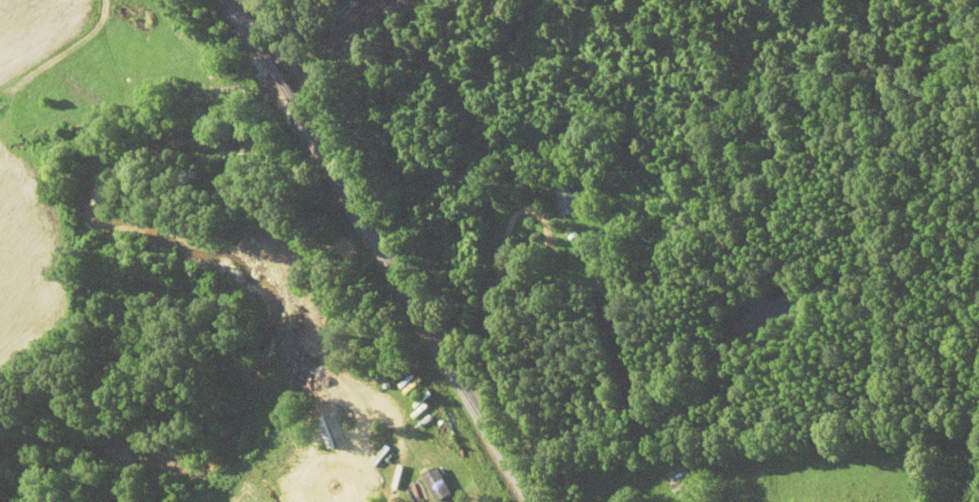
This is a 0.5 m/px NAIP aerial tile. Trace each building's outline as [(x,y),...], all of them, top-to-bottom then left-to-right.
[(560,183),(565,216),(586,213),(581,180),(560,183)]
